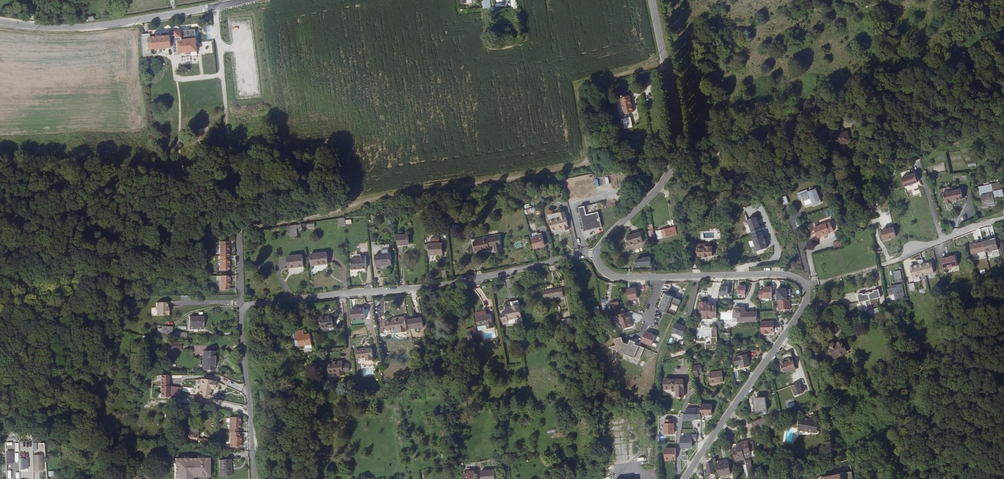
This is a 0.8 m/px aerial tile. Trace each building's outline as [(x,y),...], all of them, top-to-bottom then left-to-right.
[(490,0),(482,0),(482,8),(490,7),(490,0)] [(149,34),(142,35),(144,57),(151,56),(150,49),(160,49),(167,48),(174,47),(174,49),(178,49),(178,53),(196,51),(194,30),(166,32),(166,35),(166,36),(163,37),(149,38),(149,34)] [(624,114),(624,113),(629,112),(633,112),(629,95),(621,97),(621,98),(624,111),(624,114)] [(627,118),(625,118),(623,119),(625,128),(632,126),(631,122),(628,122),(627,118)] [(843,132),(832,135),(835,145),(849,141),(847,131),(843,132)] [(915,174),(902,178),(905,188),(918,183),(915,174)] [(816,189),(808,192),(813,204),(821,201),(816,189)] [(961,189),(947,192),(950,204),(952,203),(952,201),(963,199),(961,189)] [(981,195),(982,205),(994,203),(993,193),(981,195)] [(723,196),(714,196),(716,206),(719,206),(719,209),(722,209),(722,210),(719,210),(719,212),(718,212),(718,214),(723,214),(723,196)] [(585,207),(580,208),(585,231),(602,228),(598,212),(587,215),(585,207)] [(559,215),(561,220),(550,223),(553,233),(564,231),(564,233),(569,232),(565,214),(559,215)] [(747,218),(756,251),(766,248),(757,216),(747,218)] [(814,228),(817,238),(830,233),(829,232),(833,231),(830,222),(826,224),(826,223),(814,228)] [(654,232),(655,237),(655,239),(661,238),(661,237),(677,234),(675,226),(659,230),(659,231),(654,232)] [(894,227),(881,231),(884,240),(896,237),(894,227)] [(627,233),(628,242),(642,239),(640,230),(627,233)] [(405,242),(404,233),(397,234),(397,243),(405,242)] [(531,237),(533,245),(544,242),(542,234),(531,237)] [(495,252),(499,251),(496,238),(486,240),(488,250),(489,250),(488,248),(493,246),(495,252)] [(995,238),(983,240),(983,242),(985,252),(986,253),(998,251),(995,238)] [(481,251),(488,250),(486,240),(480,241),(481,251)] [(513,242),(515,248),(522,246),(521,240),(513,242)] [(475,253),(481,251),(480,241),(472,243),(475,253)] [(842,248),(840,241),(833,243),(834,249),(842,248)] [(440,245),(440,242),(428,243),(428,254),(442,254),(441,245),(440,245)] [(985,252),(983,242),(970,245),(972,255),(985,252)] [(229,243),(220,243),(220,256),(229,256),(229,243)] [(705,248),(697,248),(698,257),(712,256),(712,246),(705,246),(705,248)] [(328,263),(327,252),(311,254),(312,264),(328,263)] [(302,254),(288,256),(289,267),(304,265),(302,254)] [(360,257),(357,257),(358,266),(360,266),(360,267),(366,266),(365,254),(360,255),(360,257)] [(383,254),(376,255),(376,264),(384,263),(383,254)] [(229,256),(220,256),(220,271),(229,271),(229,256)] [(941,258),(943,269),(957,266),(955,256),(941,258)] [(931,262),(910,267),(913,279),(934,274),(931,262)] [(230,276),(220,276),(220,289),(230,289),(230,276)] [(903,292),(902,284),(898,284),(898,286),(891,287),(892,294),(903,292)] [(719,285),(718,295),(727,295),(728,285),(719,285)] [(771,286),(764,287),(765,299),(772,298),(771,286)] [(635,287),(627,289),(630,301),(638,299),(635,287)] [(563,288),(544,291),(545,296),(560,294),(560,297),(564,296),(563,288)] [(787,289),(777,289),(777,301),(787,300),(787,289)] [(869,293),(870,300),(881,297),(879,289),(874,290),(874,291),(869,293)] [(681,300),(666,293),(659,310),(674,317),(681,300)] [(868,308),(872,307),(870,300),(869,293),(863,294),(863,293),(857,294),(859,302),(866,301),(868,308)] [(511,316),(511,318),(519,316),(517,299),(511,300),(512,304),(509,305),(511,316)] [(787,300),(777,301),(778,310),(790,309),(789,300),(787,300)] [(612,316),(617,314),(621,313),(620,309),(619,307),(617,301),(610,303),(612,309),(611,309),(612,316)] [(711,318),(717,318),(716,306),(709,306),(709,304),(706,304),(706,302),(700,302),(700,307),(700,312),(703,312),(703,320),(712,320),(711,318)] [(155,316),(166,317),(167,311),(165,311),(165,309),(166,304),(155,303),(155,316)] [(845,307),(847,316),(859,313),(856,304),(845,307)] [(756,323),(756,312),(745,312),(745,308),(738,308),(738,309),(734,309),(733,318),(739,318),(739,323),(756,323)] [(477,318),(479,327),(488,325),(489,329),(495,327),(492,314),(488,315),(487,312),(487,311),(480,313),(479,314),(479,315),(479,317),(477,318)] [(685,315),(680,313),(676,320),(682,322),(684,318),(683,318),(685,315)] [(629,316),(618,319),(621,329),(632,326),(629,316)] [(333,328),(332,317),(320,318),(321,329),(333,328)] [(189,328),(203,328),(203,318),(189,318),(189,328)] [(397,320),(393,321),(386,322),(387,331),(396,330),(395,328),(399,327),(400,332),(406,331),(404,318),(397,319),(397,320)] [(671,332),(682,336),(685,326),(675,322),(671,332)] [(773,322),(761,322),(762,333),(774,332),(773,322)] [(172,328),(161,327),(160,336),(162,337),(170,337),(176,337),(180,338),(182,338),(187,337),(188,333),(183,333),(172,333),(172,328)] [(310,332),(297,334),(298,345),(312,343),(310,332)] [(655,336),(645,332),(641,342),(651,346),(655,336)] [(621,338),(614,340),(616,346),(610,348),(639,359),(643,349),(634,346),(635,343),(630,341),(628,345),(623,343),(621,338)] [(831,347),(829,348),(836,360),(849,352),(845,346),(844,346),(841,341),(835,344),(834,344),(834,343),(833,343),(832,343),(831,344),(830,345),(830,346),(830,347),(831,347)] [(175,351),(181,351),(180,346),(170,346),(171,356),(175,355),(175,351)] [(373,349),(357,351),(358,359),(367,359),(367,362),(374,361),(373,349)] [(214,352),(204,352),(204,371),(215,371),(214,352)] [(749,365),(747,355),(739,357),(740,360),(739,360),(741,367),(749,365)] [(796,368),(792,358),(788,359),(788,360),(788,361),(784,362),(784,361),(781,362),(781,363),(783,370),(784,373),(786,372),(791,370),(796,368)] [(337,363),(333,364),(328,364),(329,374),(338,373),(338,377),(344,376),(344,372),(350,372),(349,364),(343,364),(343,363),(337,363)] [(719,382),(724,381),(723,370),(709,372),(711,382),(716,382),(718,381),(719,381),(719,382)] [(791,370),(786,372),(787,377),(788,376),(795,395),(803,392),(799,382),(796,383),(793,375),(791,370)] [(161,397),(169,397),(169,376),(161,376),(161,397)] [(676,389),(675,380),(669,380),(668,379),(664,379),(665,390),(669,390),(669,389),(676,389)] [(198,398),(214,401),(215,399),(216,396),(217,393),(218,390),(218,387),(217,383),(201,380),(198,398)] [(683,380),(675,380),(676,389),(677,389),(677,397),(679,397),(679,398),(681,398),(682,396),(684,396),(683,380)] [(169,386),(169,397),(177,397),(182,397),(182,386),(169,386)] [(765,397),(754,398),(756,410),(767,409),(765,397)] [(711,404),(700,404),(701,415),(711,415),(711,404)] [(760,425),(767,423),(765,417),(759,419),(760,425)] [(820,419),(801,417),(799,429),(818,431),(820,419)] [(230,434),(230,448),(239,448),(239,446),(240,446),(240,438),(238,438),(239,433),(237,433),(237,429),(239,429),(239,421),(238,421),(238,418),(229,418),(228,433),(230,434)] [(673,434),(674,418),(664,418),(663,434),(673,434)] [(196,445),(197,433),(184,431),(182,444),(196,445)] [(697,433),(680,433),(680,447),(691,448),(692,441),(696,441),(697,433)] [(748,440),(741,442),(745,457),(751,455),(750,450),(755,449),(753,441),(748,442),(748,440)] [(745,457),(741,442),(732,444),(736,461),(745,459),(745,457)] [(676,449),(665,449),(665,461),(676,461),(676,449)] [(41,455),(31,455),(31,471),(42,471),(41,455)] [(173,460),(173,478),(193,478),(193,477),(207,477),(206,459),(173,460)] [(229,460),(219,460),(220,477),(231,476),(231,468),(230,468),(229,460)] [(720,463),(724,476),(731,475),(729,462),(720,463)] [(491,470),(480,471),(481,478),(492,478),(491,470)]
